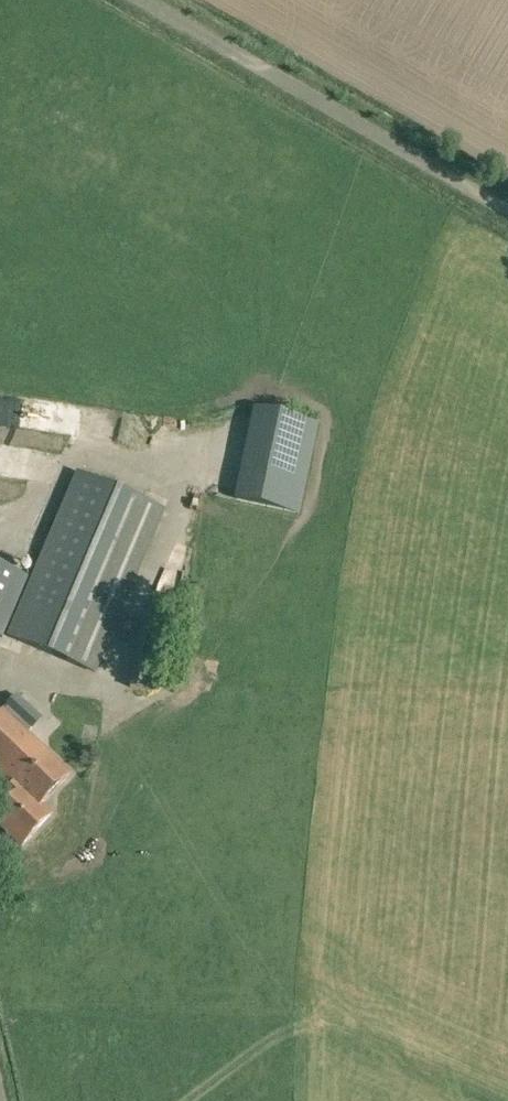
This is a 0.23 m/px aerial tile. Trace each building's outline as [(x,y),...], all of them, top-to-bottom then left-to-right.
[(7,636),(72,664),(94,673),(163,507),(77,471),(7,636)] [(0,565),(0,615),(18,572),(0,565)] [(40,805),(69,775),(34,740),(37,737),(30,730),(41,718),(16,695),(0,713),(0,782),(9,790),(12,786),(19,793),(23,789),(40,805)] [(19,793),(0,813),(0,826),(21,846),(51,815),(40,805),(23,789),(19,793)]
